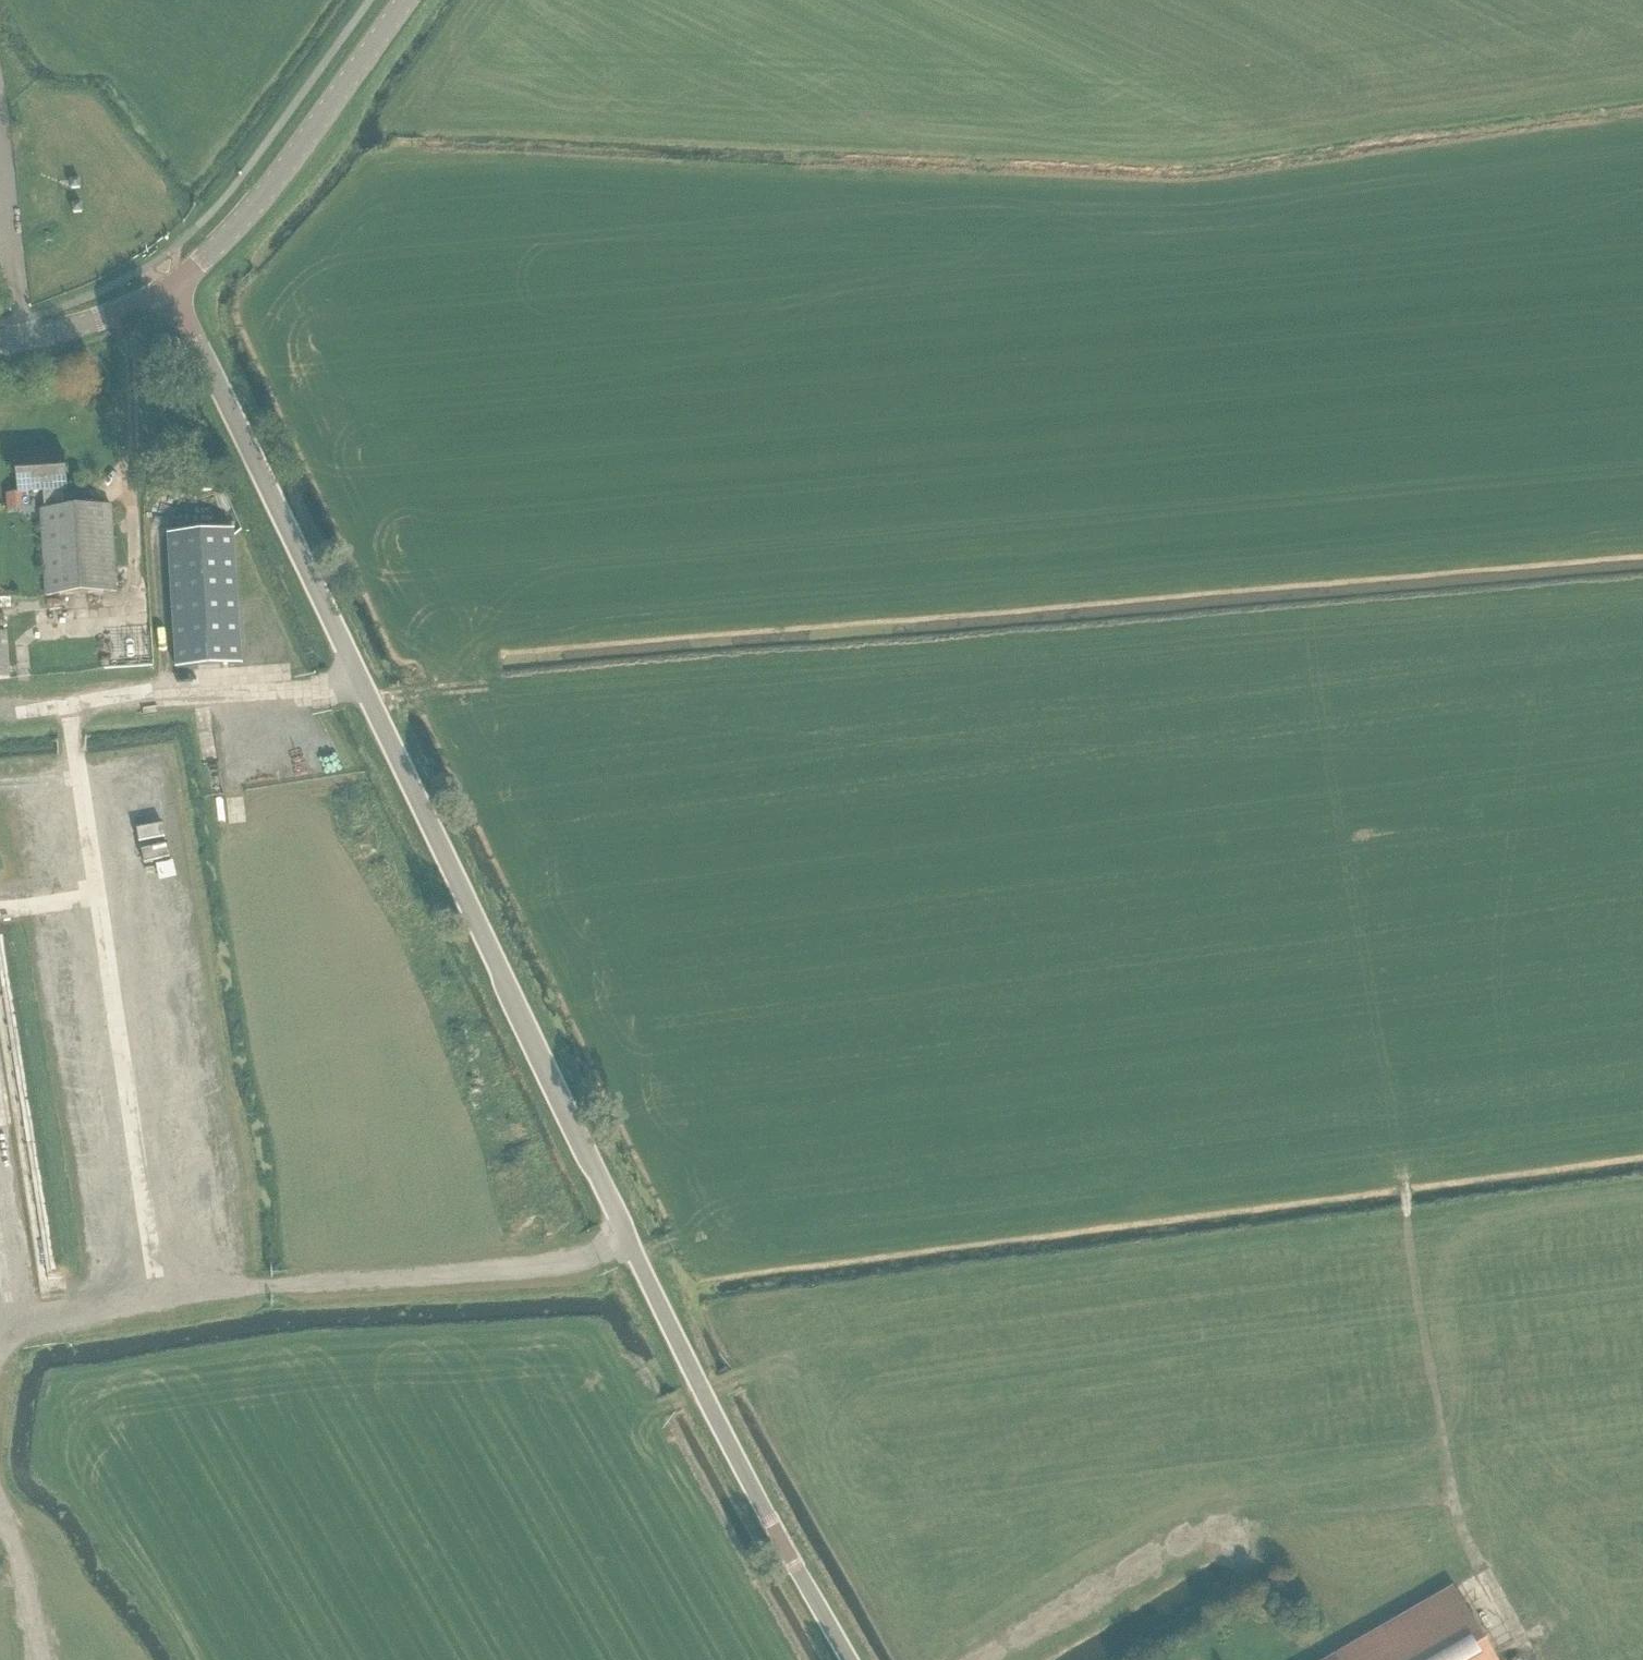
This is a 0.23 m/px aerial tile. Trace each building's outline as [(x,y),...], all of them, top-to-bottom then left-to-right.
[(41,510),(46,595),(117,590),(111,506),(64,509),(63,489),(67,489),(64,452),(17,455),(19,492),(44,490),(45,510),(41,510)] [(242,664),(234,531),(168,535),(177,668),(242,664)] [(0,596),(0,609),(13,608),(13,596),(0,596)] [(10,678),(6,632),(0,632),(0,679),(10,678)] [(1453,1590),(1332,1659),(1493,1659),(1453,1590)]
